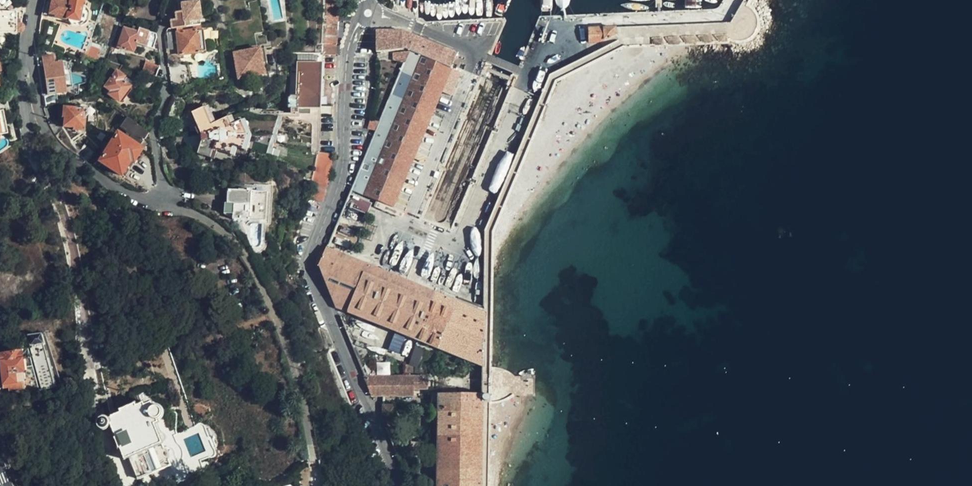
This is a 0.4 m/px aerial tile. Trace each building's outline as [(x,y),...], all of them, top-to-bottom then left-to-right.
[(42,16),(48,17),(48,15),(51,0),(45,0),(42,16)] [(48,15),(66,19),(78,21),(81,6),(82,0),(51,0),(48,15)] [(179,13),(174,14),(175,20),(170,21),(170,28),(176,27),(200,24),(200,23),(198,0),(177,0),(179,13)] [(262,19),(259,1),(249,2),(252,20),(256,20),(262,19)] [(85,6),(81,6),(78,21),(66,19),(66,21),(69,21),(71,23),(81,26),(88,22),(89,12),(85,6)] [(22,33),(23,24),(17,24),(17,12),(0,13),(0,32),(22,33)] [(252,20),(230,24),(239,79),(265,75),(256,20),(252,20)] [(200,30),(200,24),(176,27),(179,55),(204,51),(202,30),(200,30)] [(60,29),(54,27),(51,39),(56,41),(60,29)] [(616,28),(589,30),(589,44),(600,43),(616,35),(616,28)] [(134,45),(153,50),(157,38),(147,34),(148,31),(139,29),(137,34),(124,30),(119,48),(132,53),(134,45)] [(409,57),(417,39),(401,32),(377,32),(377,54),(404,54),(409,57)] [(458,56),(417,39),(409,57),(355,183),(351,191),(393,208),(448,79),(455,82),(460,69),(454,67),(458,56)] [(84,57),(94,60),(97,50),(91,47),(87,51),(84,57)] [(317,152),(319,152),(320,124),(322,57),(292,55),(291,98),(290,98),(289,110),(293,111),(292,116),(291,116),(290,154),(317,155),(317,152)] [(55,64),(54,56),(42,58),(47,96),(67,93),(66,84),(69,84),(67,72),(64,72),(63,63),(55,64)] [(118,74),(121,67),(107,62),(101,81),(106,85),(105,87),(107,88),(106,92),(118,102),(119,101),(122,103),(132,90),(128,88),(129,87),(120,81),(122,77),(118,74)] [(142,71),(155,76),(159,67),(146,62),(142,71)] [(102,98),(106,92),(107,88),(105,87),(106,85),(101,81),(97,94),(102,98)] [(63,128),(72,128),(72,130),(83,131),(85,115),(88,112),(88,109),(87,107),(84,107),(82,107),(80,109),(64,108),(62,118),(65,119),(63,128)] [(250,137),(243,123),(234,127),(229,118),(213,125),(205,108),(193,114),(202,134),(203,142),(199,154),(213,159),(216,150),(233,155),(236,148),(245,150),(250,137)] [(267,156),(283,114),(264,113),(250,151),(267,156)] [(142,145),(150,133),(128,117),(119,130),(142,145)] [(144,151),(119,134),(112,146),(107,154),(103,151),(98,160),(123,177),(132,162),(135,164),(144,151)] [(108,144),(103,151),(107,154),(112,146),(108,144)] [(319,152),(313,179),(307,202),(321,206),(321,205),(332,157),(319,152)] [(235,222),(254,224),(264,225),(267,196),(231,192),(229,208),(236,208),(235,222)] [(348,232),(336,227),(330,241),(342,246),(348,232)] [(335,305),(413,339),(428,304),(440,309),(445,299),(327,248),(320,266),(335,305)] [(429,346),(484,368),(485,320),(485,316),(445,299),(440,309),(428,304),(413,339),(429,346)] [(42,335),(29,336),(41,391),(55,390),(42,335)] [(351,342),(360,364),(372,359),(368,349),(351,342)] [(0,355),(0,359),(3,388),(8,388),(9,393),(24,391),(20,353),(0,355)] [(394,359),(381,354),(378,362),(393,364),(394,359)] [(362,369),(373,396),(383,396),(415,396),(415,391),(428,390),(428,377),(414,377),(416,368),(407,364),(407,377),(376,377),(371,366),(362,369)] [(438,485),(482,485),(484,403),(491,403),(491,395),(484,395),(457,395),(457,387),(444,387),(444,395),(434,395),(434,408),(440,409),(438,485)] [(123,413),(113,417),(113,418),(110,419),(109,418),(105,418),(102,419),(100,420),(99,423),(99,426),(101,428),(103,430),(106,430),(109,428),(111,425),(113,425),(118,436),(116,438),(120,449),(122,448),(127,459),(131,458),(138,478),(139,479),(173,466),(157,426),(160,425),(158,421),(163,415),(164,411),(161,407),(156,406),(154,407),(153,404),(146,407),(145,404),(138,407),(137,404),(122,410),(123,413)]
